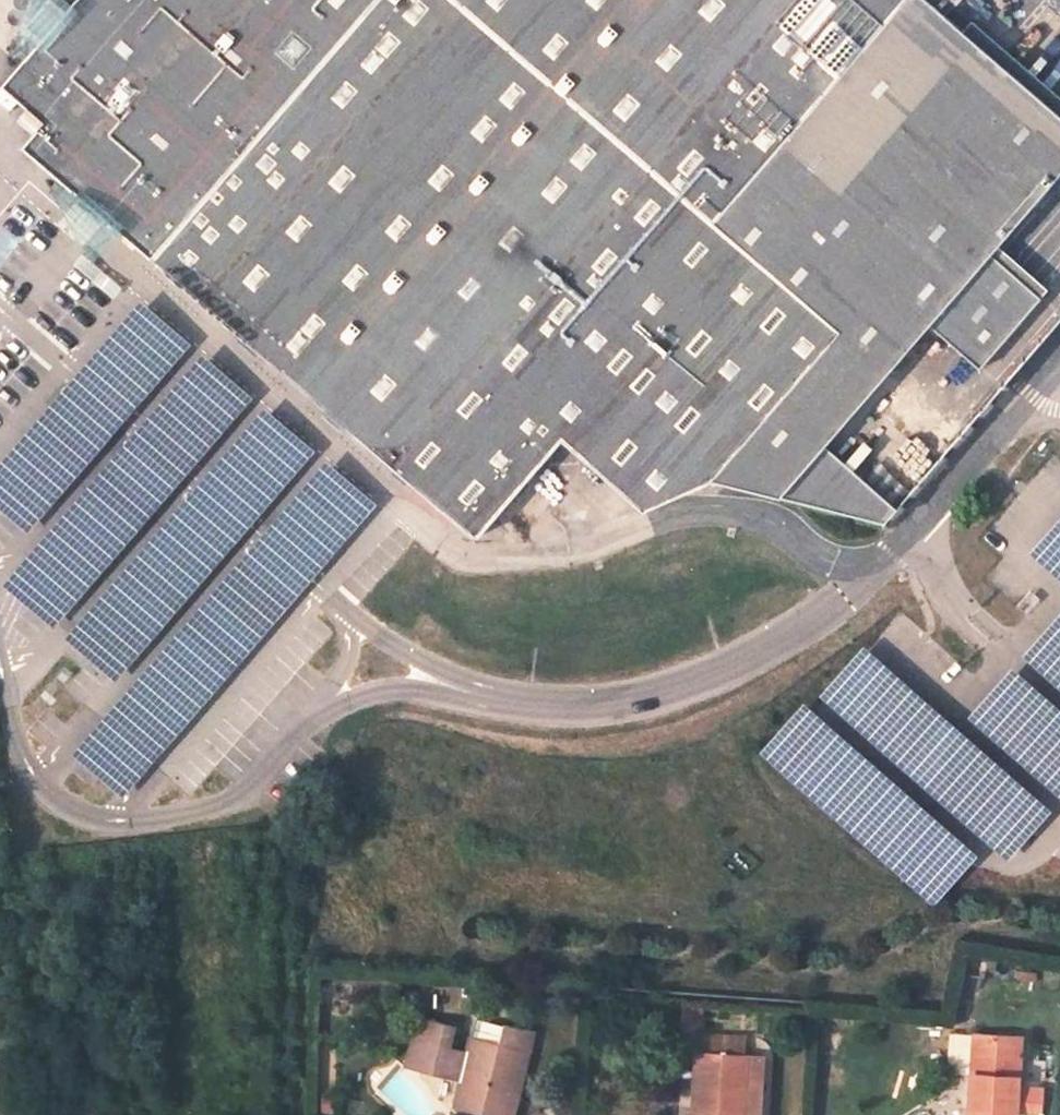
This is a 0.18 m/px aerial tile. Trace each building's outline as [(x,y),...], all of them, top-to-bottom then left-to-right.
[(926,319),(973,364),(1038,294),(991,249),(1059,176),(1059,108),(955,9),(945,0),(33,0),(36,3),(6,37),(30,61),(18,74),(35,89),(24,102),(453,492),(467,504),(552,412),(631,485),(711,457),(770,484),(815,436),(926,319)] [(963,0),(945,0),(955,9),(963,0)] [(31,532),(197,346),(148,304),(0,477),(0,504),(31,532)] [(209,359),(12,588),(62,628),(257,400),(209,359)] [(274,413),(73,642),(118,683),(320,453),(274,413)] [(770,484),(868,526),(884,509),(815,436),(770,484)] [(333,466),(80,756),(128,796),(383,507),(333,466)] [(1020,552),(1059,587),(1059,510),(1020,552)] [(1013,654),(1059,695),(1059,606),(1058,604),(1013,654)] [(813,694),(1001,861),(1044,812),(859,643),(813,694)] [(960,717),(1059,804),(1059,715),(1004,666),(960,717)] [(752,753),(926,907),(972,855),(798,701),(752,753)] [(532,1033),(502,1026),(497,1044),(475,1039),(471,1052),(448,1045),(453,1025),(433,1022),(431,1030),(418,1026),(408,1065),(464,1080),(459,1105),(502,1114),(513,1114),(532,1033)] [(700,1035),(695,1114),(735,1114),(738,1114),(763,1114),(767,1038),(700,1035)] [(1022,1038),(983,1035),(980,1076),(979,1076),(973,1076),(970,1112),(976,1112),(976,1114),(1010,1114),(1015,1114),(1018,1114),(1022,1038)] [(983,1035),(975,1035),(973,1076),(979,1076),(980,1076),(983,1035)]
